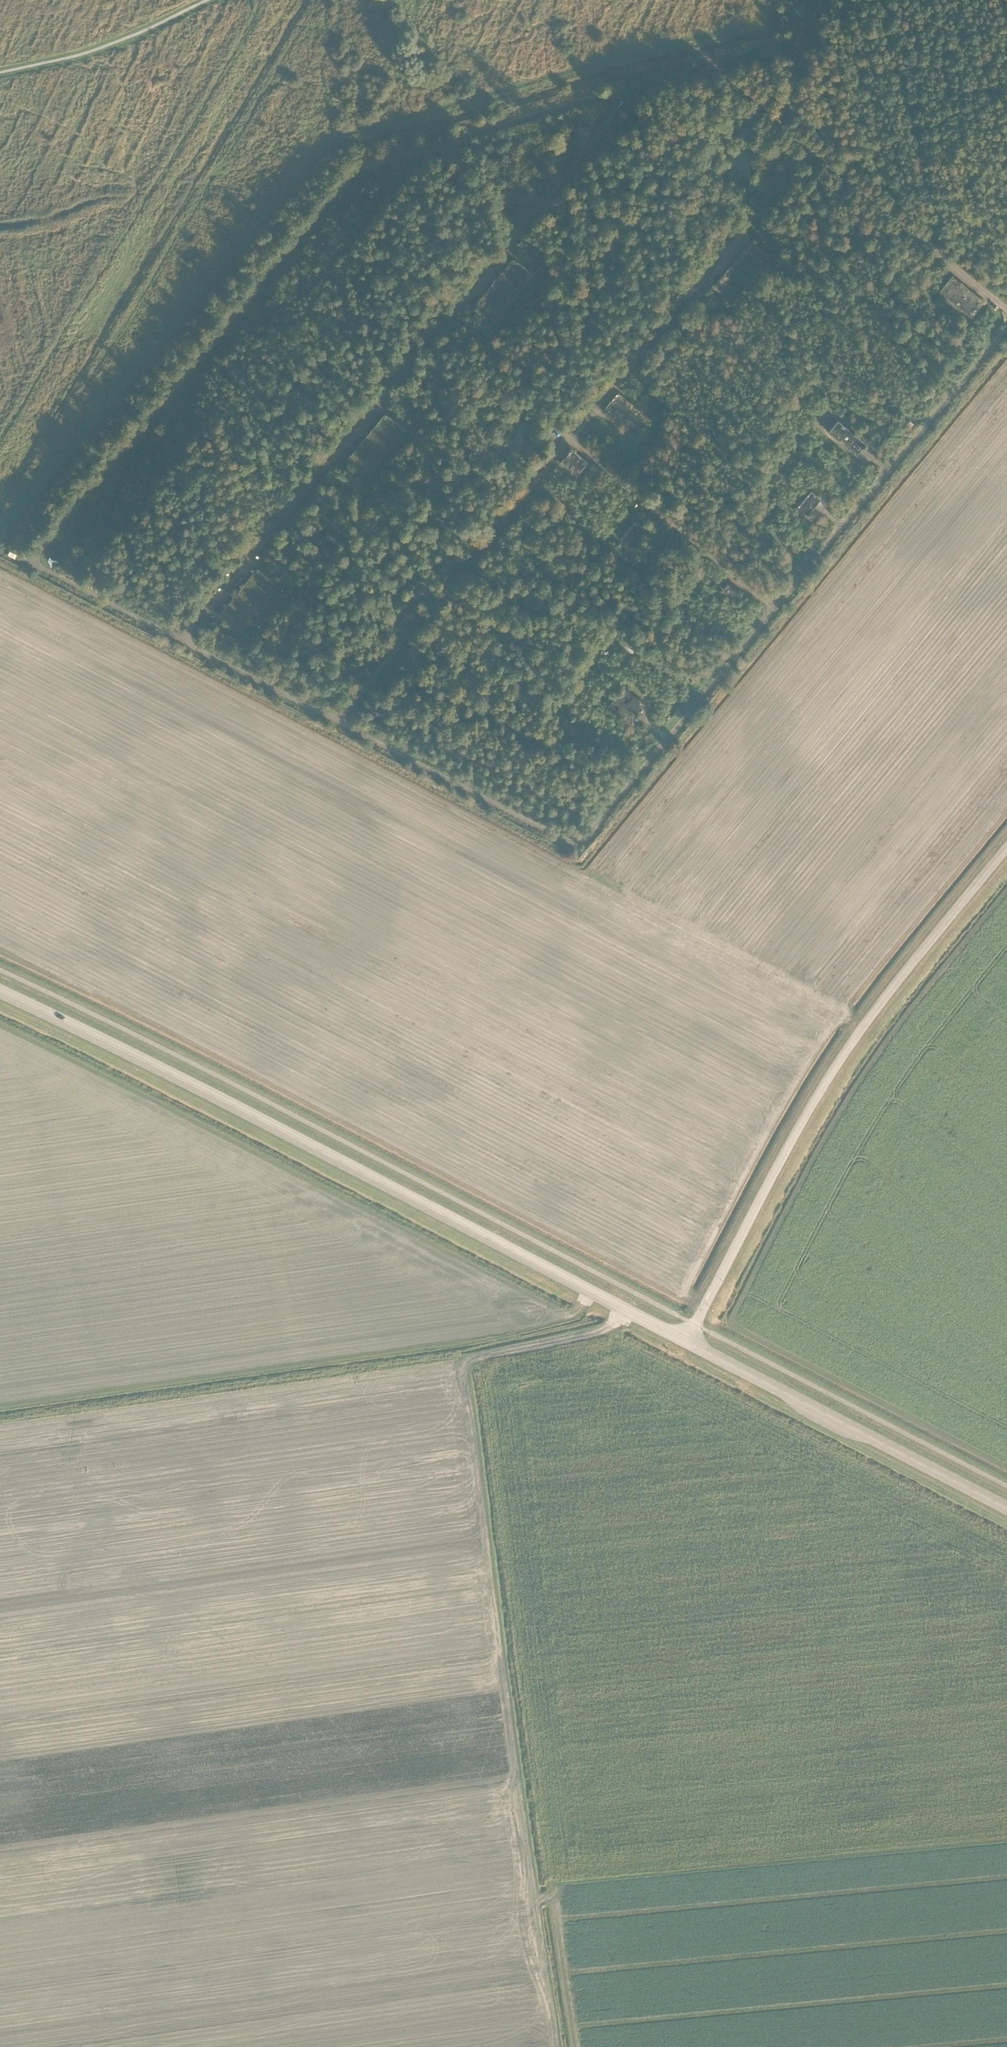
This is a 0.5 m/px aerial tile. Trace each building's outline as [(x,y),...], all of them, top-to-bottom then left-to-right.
[(983,303),(951,277),(938,293),(970,319),(983,303)] [(617,393),(602,411),(635,438),(650,420),(617,393)] [(827,433),(856,457),(865,445),(837,422),(827,433)] [(575,477),(587,463),(570,450),(559,464),(575,477)] [(794,511),(804,519),(820,500),(814,496),(816,495),(811,491),(794,511)] [(644,531),(634,523),(619,540),(629,549),(644,531)] [(741,596),(726,584),(720,592),(734,604),(741,596)]
